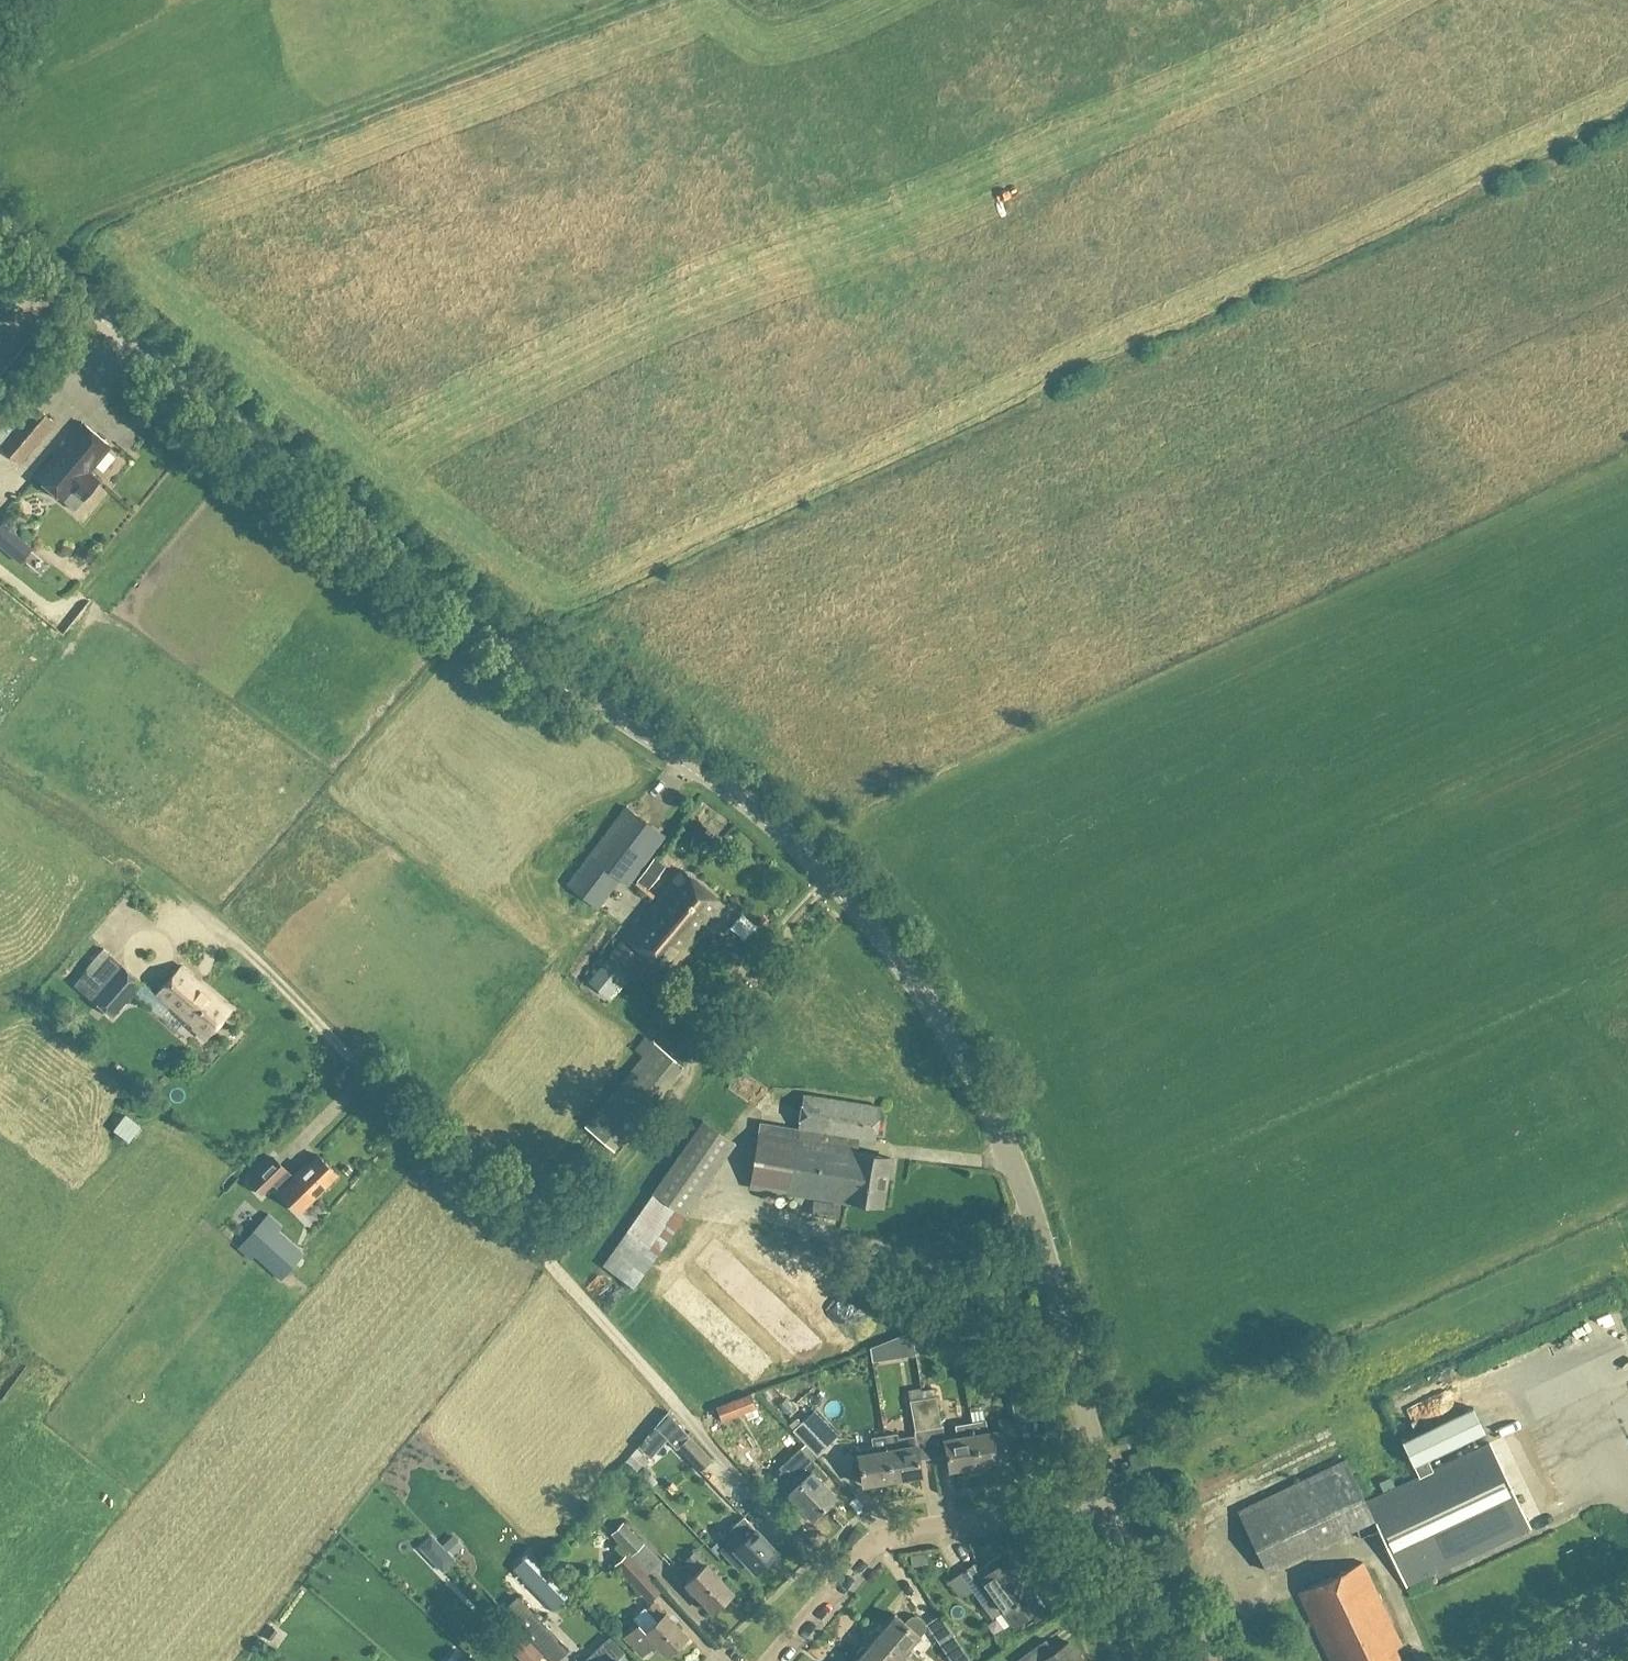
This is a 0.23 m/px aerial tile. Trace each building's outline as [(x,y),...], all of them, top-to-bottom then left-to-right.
[(21,461),(55,422),(34,404),(1,444),(21,461)] [(90,471),(111,446),(83,422),(38,475),(76,506),(99,478),(90,471)] [(0,526),(0,544),(3,547),(16,532),(3,522),(0,526)] [(629,882),(665,832),(624,803),(567,883),(598,906),(620,876),(629,882)] [(726,906),(682,869),(654,903),(697,940),(726,906)] [(697,940),(654,903),(625,936),(669,973),(697,940)] [(740,957),(718,938),(708,950),(730,968),(740,957)] [(621,978),(638,956),(621,942),(610,955),(616,960),(609,968),(621,978)] [(103,947),(86,967),(88,968),(93,973),(110,954),(103,947)] [(113,1015),(143,982),(123,964),(105,984),(88,968),(76,982),(113,1015)] [(229,1009),(181,966),(156,994),(205,1037),(229,1009)] [(686,1062),(659,1040),(592,1122),(619,1144),(686,1062)] [(856,1151),(859,1138),(875,1141),(881,1106),(802,1093),(797,1126),(759,1120),(748,1184),(846,1201),(847,1198),(882,1204),(890,1157),(856,1151)] [(125,1115),(113,1131),(128,1142),(140,1126),(125,1115)] [(684,1213),(734,1141),(704,1120),(654,1192),(684,1213)] [(274,1157),(250,1181),(262,1194),(274,1182),(280,1188),(279,1189),(300,1212),(314,1198),(338,1174),(318,1154),(302,1170),(300,1168),(293,1175),(274,1157)] [(304,1251),(265,1218),(244,1244),(282,1276),(304,1251)] [(913,1330),(899,1335),(902,1355),(916,1353),(913,1330)] [(954,1362),(953,1379),(970,1381),(972,1364),(954,1362)] [(1028,1410),(1019,1363),(1006,1366),(1014,1413),(1028,1410)] [(929,1427),(922,1390),(922,1386),(908,1389),(915,1430),(929,1427)] [(941,1425),(936,1394),(935,1387),(922,1390),(929,1427),(941,1425)] [(756,1407),(750,1392),(716,1405),(721,1420),(756,1407)] [(1474,1406),(1402,1440),(1419,1476),(1433,1469),(1428,1457),(1485,1430),(1474,1406)] [(669,1411),(656,1425),(668,1438),(676,1447),(678,1445),(689,1435),(669,1411)] [(1008,1446),(1021,1443),(1016,1416),(1000,1419),(1002,1428),(988,1431),(986,1419),(973,1422),(976,1438),(980,1463),(1010,1458),(1008,1446)] [(827,1445),(803,1419),(793,1428),(806,1442),(805,1443),(817,1455),(827,1445)] [(980,1463),(976,1438),(973,1422),(957,1424),(959,1436),(945,1438),(950,1468),(980,1463)] [(922,1473),(917,1443),(915,1434),(899,1437),(898,1432),(885,1434),(893,1478),(922,1473)] [(893,1478),(885,1434),(872,1436),(873,1446),(857,1449),(863,1483),(893,1478)] [(712,1458),(689,1435),(678,1445),(700,1469),(712,1458)] [(1530,1526),(1491,1442),(1433,1469),(1419,1476),(1366,1501),(1374,1518),(1406,1585),(1530,1526)] [(835,1495),(814,1472),(820,1467),(813,1459),(817,1455),(805,1443),(780,1466),(783,1469),(776,1477),(789,1491),(788,1492),(811,1517),(835,1495)] [(1238,1509),(1266,1569),(1369,1521),(1374,1518),(1366,1501),(1346,1458),(1238,1509)] [(646,1465),(638,1472),(644,1479),(650,1473),(652,1472),(646,1465)] [(667,1503),(678,1495),(663,1475),(652,1482),(667,1503)] [(612,1486),(600,1494),(608,1508),(621,1500),(612,1486)] [(776,1550),(755,1528),(752,1531),(740,1518),(732,1526),(744,1539),(727,1554),(739,1567),(746,1560),(756,1570),(776,1550)] [(643,1543),(623,1522),(611,1532),(631,1554),(643,1543)] [(456,1561),(431,1536),(419,1549),(443,1573),(456,1561)] [(463,1547),(453,1538),(443,1547),(453,1557),(463,1547)] [(571,1591),(532,1551),(518,1565),(557,1604),(571,1591)] [(734,1590),(707,1562),(706,1563),(694,1551),(686,1559),(697,1571),(686,1582),(713,1610),(734,1590)] [(1011,1557),(1010,1556),(1007,1558),(1003,1552),(981,1568),(977,1562),(962,1573),(974,1589),(994,1617),(1005,1609),(1016,1623),(1044,1603),(1021,1572),(1024,1566),(1017,1557),(1011,1557)] [(635,1586),(646,1576),(625,1553),(615,1563),(635,1586)] [(928,1553),(912,1556),(914,1567),(930,1564),(928,1553)] [(1363,1561),(1299,1591),(1332,1660),(1402,1660),(1395,1646),(1402,1643),(1363,1561)] [(962,1573),(951,1581),(962,1597),(974,1589),(962,1573)] [(518,1596),(504,1610),(555,1660),(556,1660),(569,1648),(518,1596)] [(687,1634),(665,1611),(664,1612),(653,1600),(645,1608),(656,1620),(645,1630),(639,1623),(624,1636),(641,1654),(654,1641),(666,1654),(687,1634)] [(921,1634),(920,1634),(924,1631),(926,1627),(925,1622),(923,1618),(918,1616),(914,1616),(910,1619),(908,1623),(895,1613),(876,1635),(904,1659),(907,1660),(922,1660),(924,1658),(910,1646),(921,1634)] [(943,1616),(926,1622),(934,1642),(951,1636),(943,1616)] [(524,1631),(510,1617),(494,1631),(523,1660),(536,1660),(544,1653),(524,1631)] [(274,1625),(267,1636),(272,1640),(280,1629),(274,1625)] [(862,1660),(903,1660),(904,1659),(876,1635),(867,1646),(862,1646),(857,1652),(858,1657),(862,1660)] [(955,1635),(942,1644),(953,1660),(967,1660),(970,1657),(955,1635)] [(1070,1640),(1056,1650),(1048,1638),(1016,1660),(1085,1660),(1070,1640)] [(610,1651),(611,1650),(604,1643),(585,1660),(619,1660),(610,1651)]
